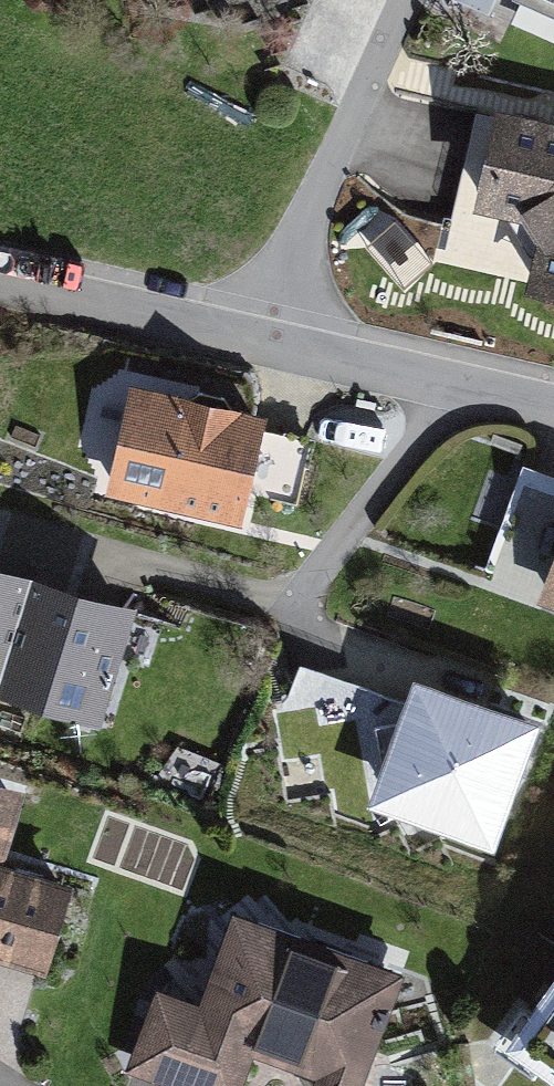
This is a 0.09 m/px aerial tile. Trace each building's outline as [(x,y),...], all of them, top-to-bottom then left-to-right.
[(553,298),(553,119),(496,105),(471,208),(528,221),(537,239),(525,291),(553,298)] [(432,264),(395,220),(367,243),(403,287),(432,264)] [(268,413),(131,382),(105,494),(241,525),(247,496),(299,507),(314,439),(265,428),(268,413)] [(525,467),(483,575),(553,602),(553,478),(525,467)] [(0,566),(0,694),(101,725),(137,608),(0,566)] [(542,722),(412,676),(366,805),(496,851),(542,722)] [(0,779),(0,962),(47,977),(74,884),(5,862),(27,787),(0,779)] [(155,984),(123,1071),(163,1085),(243,1085),(254,1057),(315,1079),(312,1085),(364,1085),(405,971),(234,909),(201,1001),(155,984)] [(502,1049),(553,1085),(553,974),(502,1049)]
